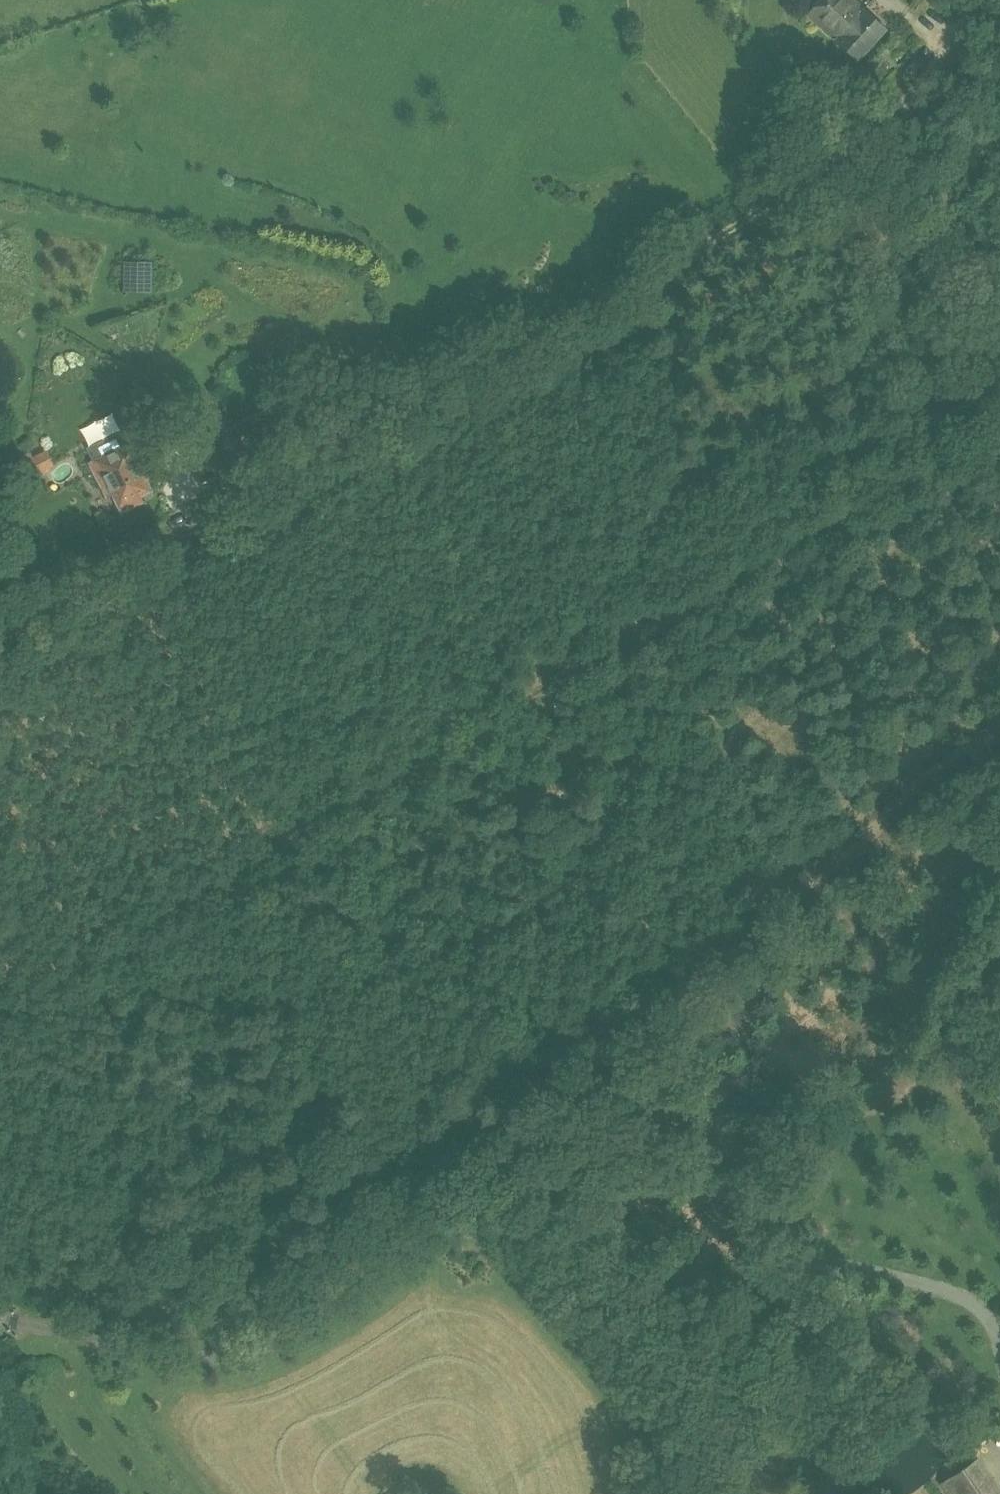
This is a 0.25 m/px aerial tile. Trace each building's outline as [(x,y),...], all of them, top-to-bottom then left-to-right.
[(859,61),(887,30),(854,0),(823,0),(809,16),(859,61)] [(153,262),(125,261),(124,291),(152,291),(153,262)] [(107,480),(123,512),(139,504),(136,497),(150,490),(145,479),(152,476),(135,441),(90,463),(100,483),(107,480)] [(30,454),(21,458),(31,478),(53,467),(45,453),(33,459),(30,454)] [(947,1493),(999,1493),(999,1488),(979,1457),(939,1483),(947,1493)]
